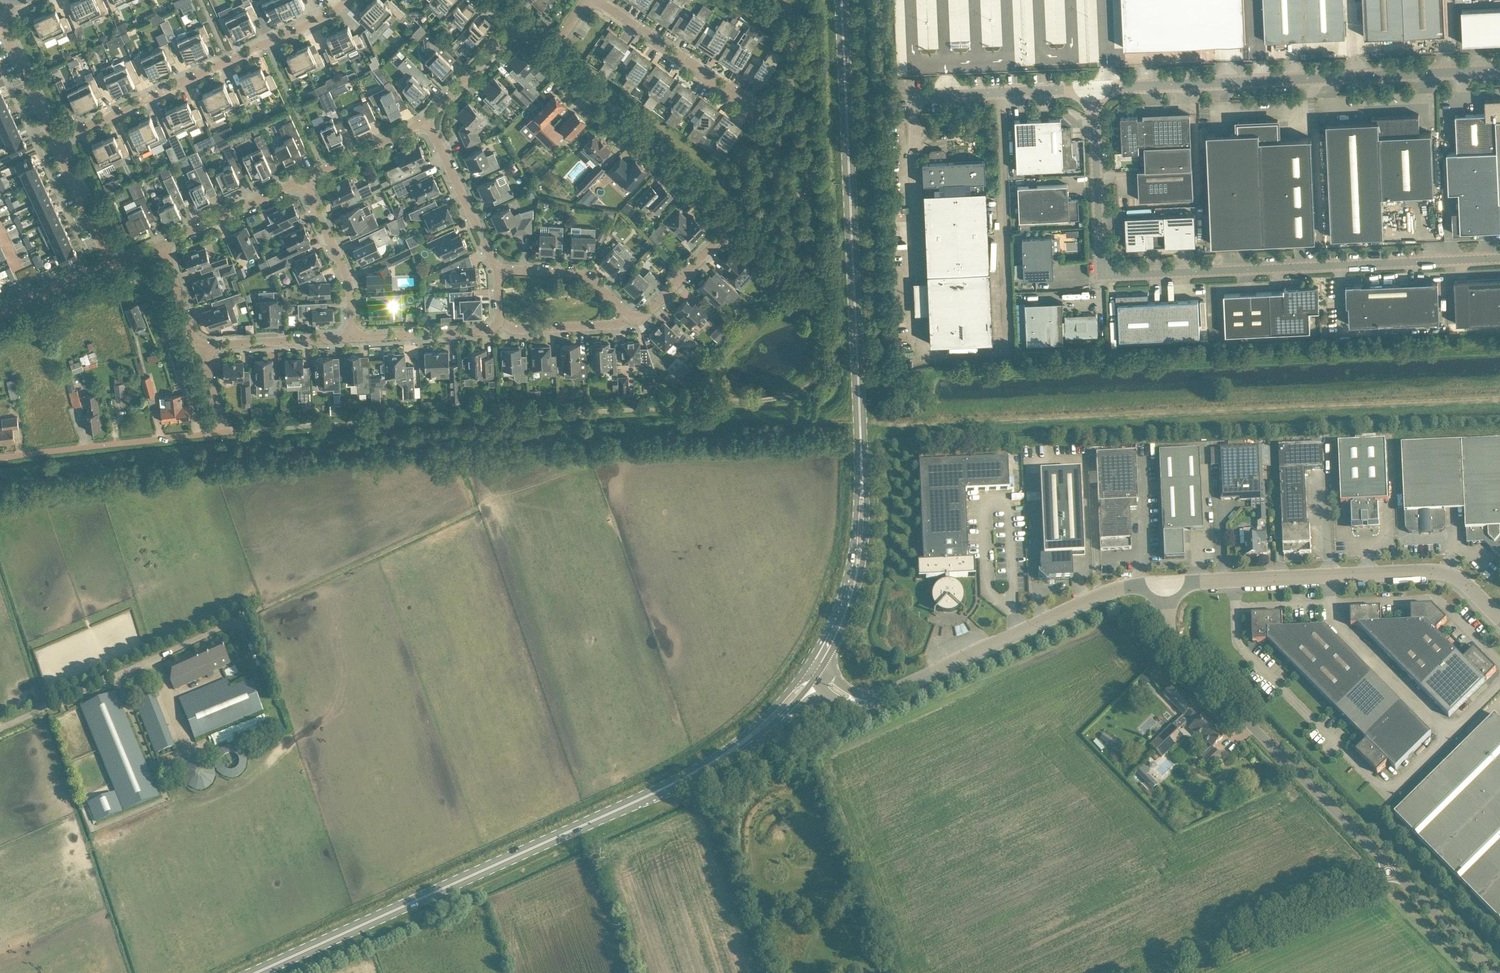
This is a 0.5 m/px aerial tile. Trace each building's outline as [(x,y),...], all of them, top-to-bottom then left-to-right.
[(70,15),(76,27),(82,24),(83,27),(93,22),(92,19),(83,0),(75,0),(71,2),(76,13),(70,15)] [(98,3),(96,0),(83,0),(92,19),(109,12),(103,0),(98,3)] [(112,10),(118,7),(119,9),(129,4),(127,0),(108,0),(112,10)] [(233,7),(235,10),(236,13),(245,33),(246,33),(245,32),(256,27),(251,16),(257,14),(251,2),(251,1),(252,0),(243,0),(244,2),(233,7)] [(266,10),(271,21),(282,16),(275,0),(257,0),(255,1),(260,12),(266,10)] [(282,16),(283,16),(282,15),(293,10),(294,11),(289,0),(275,0),(282,16)] [(294,11),(305,5),(302,0),(289,0),(294,11)] [(384,19),(384,18),(392,10),(400,18),(405,13),(391,0),(389,0),(386,3),(382,0),(373,0),(369,4),(369,3),(368,3),(384,19)] [(446,12),(453,0),(454,1),(455,0),(432,0),(430,2),(435,7),(438,4),(446,12)] [(462,27),(469,16),(470,17),(478,8),(469,2),(468,3),(464,0),(462,0),(445,18),(451,22),(454,19),(462,27)] [(535,1),(541,7),(539,8),(539,9),(541,7),(542,8),(545,5),(550,0),(534,0),(535,1)] [(650,0),(632,0),(638,4),(637,6),(644,10),(650,0)] [(684,0),(669,0),(665,5),(657,0),(648,13),(656,18),(657,16),(662,19),(660,21),(667,25),(684,0)] [(1246,42),(1244,0),(1123,0),(1125,48),(1246,42)] [(1265,41),(1345,37),(1344,0),(1264,0),(1265,41)] [(1365,36),(1445,33),(1444,0),(1363,0),(1365,36)] [(192,1),(187,3),(190,11),(195,8),(192,1)] [(368,3),(360,12),(369,21),(365,25),(367,27),(365,29),(371,43),(390,24),(384,19),(368,3)] [(158,16),(162,14),(164,13),(160,4),(154,7),(155,11),(158,16)] [(690,41),(711,9),(704,4),(697,14),(693,12),(693,13),(693,14),(689,21),(680,15),(672,28),(679,33),(680,32),(685,35),(684,36),(690,41)] [(1462,9),(1463,43),(1499,42),(1499,8),(1462,9)] [(66,31),(72,29),(67,17),(61,20),(56,9),(45,14),(45,13),(56,39),(68,34),(66,31)] [(224,29),(229,27),(235,38),(245,33),(235,10),(218,18),(224,29)] [(411,10),(409,13),(414,18),(419,13),(416,10),(411,10)] [(158,16),(155,11),(145,16),(147,21),(150,19),(158,16)] [(34,18),(39,30),(34,32),(39,44),(55,36),(45,13),(34,18)] [(467,27),(456,37),(462,43),(469,35),(477,42),(485,31),(486,32),(494,23),(485,17),(484,19),(479,14),(467,27)] [(707,52),(714,56),(740,16),(736,14),(731,22),(727,19),(720,30),(717,28),(716,29),(717,29),(712,36),(704,31),(695,44),(702,49),(704,47),(708,50),(707,52)] [(153,25),(160,22),(158,16),(150,19),(153,25)] [(128,28),(125,21),(118,24),(121,31),(128,28)] [(737,72),(764,32),(750,22),(749,24),(750,24),(745,31),(750,35),(743,45),(740,43),(740,44),(735,52),(727,46),(718,59),(726,64),(727,62),(732,66),(731,67),(737,72)] [(205,41),(203,38),(209,36),(204,24),(198,27),(198,26),(187,31),(189,35),(198,55),(209,50),(205,41)] [(426,30),(421,24),(412,33),(418,39),(426,30)] [(337,31),(346,50),(347,52),(358,48),(358,49),(364,46),(359,34),(354,37),(348,26),(337,31)] [(75,30),(69,33),(72,40),(78,37),(77,34),(75,30)] [(186,31),(178,34),(176,35),(175,33),(175,34),(173,30),(166,34),(169,40),(171,39),(176,51),(182,49),(183,51),(187,59),(197,54),(197,55),(198,55),(189,35),(187,31),(187,30),(186,31)] [(629,45),(629,44),(623,40),(621,42),(615,37),(616,35),(609,30),(604,38),(606,39),(602,44),(610,50),(604,57),(603,57),(606,60),(599,70),(606,75),(629,45)] [(127,31),(122,33),(126,42),(131,40),(127,31)] [(336,55),(346,50),(337,31),(337,32),(327,36),(332,47),(326,50),(331,61),(337,58),(336,55)] [(109,39),(106,40),(110,49),(125,42),(121,33),(109,39)] [(455,59),(456,58),(432,35),(426,41),(429,56),(425,60),(431,65),(433,76),(440,74),(443,76),(453,65),(447,59),(451,54),(455,59)] [(760,87),(781,55),(787,47),(774,39),(768,49),(771,51),(765,60),(763,59),(764,60),(759,67),(750,61),(742,75),(749,80),(750,78),(755,81),(754,83),(760,87)] [(152,52),(161,72),(162,72),(161,71),(172,66),(167,55),(172,53),(167,41),(161,44),(150,49),(152,52)] [(298,49),(307,69),(307,68),(317,63),(319,67),(325,64),(319,53),(314,55),(308,44),(298,49)] [(651,61),(645,57),(644,58),(639,55),(641,53),(633,48),(624,61),(632,67),(627,74),(626,73),(626,74),(629,76),(622,86),(629,92),(651,61)] [(296,74),(307,69),(298,49),(297,49),(298,50),(287,55),(292,65),(286,68),(292,79),(298,77),(296,74)] [(520,49),(509,60),(515,66),(517,68),(512,73),(524,85),(529,81),(535,74),(541,68),(535,63),(520,49)] [(150,77),(161,72),(152,52),(152,53),(142,58),(140,54),(134,57),(139,68),(145,66),(150,77)] [(423,98),(425,97),(424,96),(430,90),(426,86),(432,80),(407,56),(398,65),(409,76),(407,79),(409,81),(402,88),(410,98),(415,105),(423,97),(423,98)] [(130,72),(136,70),(130,58),(125,61),(124,59),(113,64),(112,62),(124,89),(135,84),(130,72)] [(103,71),(97,74),(103,85),(108,83),(113,93),(124,88),(124,89),(112,62),(102,67),(103,71)] [(57,64),(50,68),(52,72),(59,69),(57,64)] [(674,78),(668,73),(667,75),(662,71),(663,70),(656,65),(647,77),(655,83),(650,90),(649,90),(648,90),(652,93),(644,103),(652,108),(656,102),(658,99),(660,97),(668,86),(674,78)] [(381,81),(387,79),(382,66),(376,69),(381,81)] [(272,75),(271,75),(266,77),(261,67),(251,72),(250,71),(259,91),(270,86),(271,89),(277,86),(272,75)] [(87,78),(77,83),(78,86),(88,106),(88,105),(98,100),(93,89),(99,87),(94,75),(93,76),(91,71),(85,74),(87,78)] [(261,95),(259,91),(250,71),(245,73),(239,76),(244,87),(239,90),(246,105),(252,102),(250,100),(261,95)] [(611,71),(607,76),(613,80),(617,75),(611,71)] [(494,76),(483,87),(491,95),(486,100),(498,112),(508,102),(502,96),(508,90),(494,76)] [(401,111),(400,109),(402,109),(401,108),(400,109),(396,100),(402,97),(407,105),(406,106),(407,106),(408,106),(390,79),(384,83),(384,84),(386,83),(389,89),(381,93),(381,92),(371,96),(369,94),(383,115),(384,116),(386,116),(390,114),(391,116),(401,111)] [(697,94),(696,94),(690,90),(689,91),(685,88),(686,86),(679,81),(673,89),(669,94),(677,100),(672,107),(672,106),(671,107),(674,109),(667,120),(674,125),(697,94)] [(88,106),(78,86),(77,83),(61,91),(66,102),(71,99),(77,111),(88,106)] [(224,83),(213,88),(223,108),(224,111),(234,106),(240,103),(235,92),(230,94),(224,83)] [(315,87),(318,94),(328,90),(325,83),(315,87)] [(340,85),(331,88),(334,95),(343,92),(340,85)] [(635,85),(630,91),(635,95),(640,89),(635,85)] [(516,87),(510,93),(524,107),(530,101),(523,95),(516,87)] [(204,97),(208,104),(202,107),(209,122),(215,119),(226,114),(223,108),(213,88),(213,89),(203,94),(204,97)] [(337,106),(329,89),(328,90),(318,94),(326,111),(337,106)] [(526,124),(535,133),(536,132),(541,138),(553,126),(547,121),(558,110),(562,114),(568,108),(554,95),(526,124)] [(4,97),(0,99),(0,111),(9,107),(4,97)] [(719,111),(713,106),(712,108),(707,105),(708,103),(701,98),(692,110),(700,116),(695,123),(694,123),(694,124),(695,125),(688,135),(697,142),(697,141),(702,135),(719,111)] [(1456,114),(1457,151),(1497,149),(1496,118),(1499,118),(1499,98),(1485,98),(1486,113),(1456,114)] [(202,125),(200,122),(204,120),(198,109),(193,111),(188,101),(177,106),(177,105),(176,105),(187,128),(188,131),(202,125)] [(376,118),(368,101),(354,107),(356,113),(348,116),(356,132),(357,131),(358,133),(370,128),(369,126),(371,125),(369,120),(375,117),(375,118),(376,118)] [(469,102),(457,113),(466,122),(459,129),(466,146),(481,140),(477,132),(482,127),(477,122),(483,116),(469,102)] [(176,133),(187,128),(176,105),(166,110),(171,121),(165,124),(171,135),(176,133)] [(9,107),(0,111),(0,123),(13,116),(9,107)] [(308,152),(292,119),(288,109),(284,110),(289,121),(282,124),(288,137),(285,139),(286,142),(275,147),(280,157),(282,156),(286,165),(295,160),(295,158),(308,152)] [(586,122),(575,112),(560,127),(568,135),(566,137),(571,142),(578,135),(576,133),(586,122)] [(1153,169),(1192,167),(1191,144),(1190,114),(1159,115),(1159,113),(1151,114),(1151,115),(1144,116),(1144,117),(1138,117),(1138,116),(1121,117),(1123,152),(1139,152),(1139,144),(1145,144),(1145,146),(1152,146),(1153,169)] [(1434,192),(1431,131),(1420,132),(1419,113),(1386,115),(1386,120),(1379,120),(1379,119),(1378,119),(1378,120),(1327,122),(1332,237),(1384,234),(1382,195),(1434,192)] [(742,128),(741,127),(735,123),(734,125),(730,121),(731,120),(724,114),(714,127),(722,133),(717,140),(717,139),(716,140),(719,143),(712,153),(719,158),(742,128)] [(13,116),(0,123),(0,127),(3,133),(18,126),(13,116)] [(140,122),(151,146),(161,142),(167,139),(161,126),(156,128),(150,117),(140,122)] [(1062,165),(1076,164),(1076,156),(1072,153),(1071,125),(1069,126),(1069,124),(1063,118),(1060,119),(1060,117),(1014,119),(1016,170),(1062,168),(1062,165)] [(341,136),(343,135),(340,130),(338,131),(332,118),(313,127),(321,142),(326,139),(329,147),(343,141),(341,136)] [(1279,138),(1278,120),(1238,121),(1239,131),(1207,133),(1212,244),(1316,239),(1311,137),(1279,138)] [(140,152),(151,146),(140,122),(139,122),(140,123),(129,128),(134,138),(128,141),(134,154),(140,151),(140,152)] [(258,124),(252,127),(254,133),(261,130),(258,124)] [(23,136),(18,126),(3,133),(7,143),(23,136)] [(551,147),(563,135),(553,126),(541,138),(551,147)] [(223,138),(220,131),(212,134),(216,142),(223,138)] [(255,135),(261,147),(243,155),(246,162),(246,163),(245,165),(246,166),(247,167),(248,167),(253,177),(262,173),(263,175),(270,172),(269,170),(271,169),(268,161),(273,158),(274,159),(262,132),(255,135)] [(590,158),(593,155),(599,160),(600,161),(611,149),(605,144),(605,143),(601,139),(601,140),(595,134),(584,145),(577,153),(586,162),(590,158)] [(103,139),(112,159),(123,154),(124,157),(130,154),(125,143),(119,145),(114,135),(104,140),(103,139)] [(697,141),(697,142),(701,145),(702,145),(707,138),(702,135),(697,141)] [(27,146),(23,136),(7,143),(12,153),(27,146)] [(234,169),(241,166),(227,136),(223,138),(216,142),(218,147),(223,148),(224,148),(231,163),(224,167),(226,172),(218,176),(225,192),(225,193),(234,188),(232,183),(239,180),(234,169)] [(209,145),(206,137),(194,143),(197,150),(209,145)] [(112,159),(103,139),(92,144),(97,155),(92,158),(97,169),(100,175),(116,168),(112,159)] [(412,144),(404,148),(405,150),(398,153),(402,162),(385,170),(391,183),(422,169),(418,162),(425,159),(422,152),(424,151),(421,145),(419,145),(418,143),(413,146),(412,144)] [(180,160),(173,146),(166,149),(173,163),(180,160)] [(464,156),(471,170),(481,166),(484,172),(500,165),(494,151),(486,155),(483,147),(464,156)] [(205,148),(199,151),(202,158),(208,155),(205,148)] [(1447,151),(1449,191),(1459,191),(1460,210),(1452,211),(1454,233),(1472,232),(1472,230),(1499,228),(1499,201),(1499,199),(1497,149),(1457,151),(1447,151)] [(207,201),(204,194),(207,193),(209,192),(207,188),(213,185),(203,163),(198,150),(189,154),(195,167),(195,168),(199,176),(193,179),(194,179),(196,184),(189,187),(195,199),(193,199),(196,207),(201,205),(200,204),(207,201)] [(112,159),(116,168),(127,163),(124,157),(123,154),(112,159)] [(36,166),(31,155),(16,163),(21,173),(36,166)] [(985,181),(984,159),(943,161),(943,157),(941,155),(935,155),(933,157),(933,161),(922,162),(923,183),(925,183),(925,192),(923,192),(930,343),(992,340),(985,189),(984,189),(983,181),(985,181)] [(630,166),(621,156),(607,170),(622,185),(625,183),(631,189),(648,171),(646,170),(647,169),(642,164),(641,165),(636,160),(630,166)] [(579,186),(584,191),(605,169),(599,163),(578,185),(579,186)] [(41,176),(36,166),(21,173),(26,183),(41,176)] [(1138,170),(1140,200),(1194,197),(1192,167),(1153,169),(1138,170)] [(175,218),(181,216),(178,210),(179,210),(178,208),(186,204),(172,174),(163,178),(170,192),(163,195),(165,198),(157,202),(160,207),(158,208),(162,217),(164,216),(166,222),(175,218)] [(428,175),(418,180),(415,174),(393,184),(397,192),(413,188),(419,201),(432,195),(432,196),(438,193),(438,192),(440,191),(432,174),(428,175)] [(45,185),(41,176),(26,183),(30,192),(45,185)] [(326,190),(328,194),(330,194),(333,202),(348,195),(352,203),(373,193),(369,182),(354,189),(348,176),(326,186),(327,189),(326,190)] [(514,194),(507,181),(500,184),(496,177),(478,185),(485,200),(495,195),(498,202),(514,194)] [(138,205),(127,210),(130,218),(132,220),(128,222),(132,231),(136,229),(138,231),(139,235),(148,230),(146,226),(144,222),(148,220),(149,221),(150,221),(156,218),(145,194),(141,186),(138,179),(132,182),(139,197),(135,199),(138,205)] [(116,187),(113,180),(104,185),(107,192),(116,187)] [(1079,219),(1078,199),(1068,199),(1067,183),(1017,186),(1019,220),(1058,218),(1058,220),(1079,219)] [(676,199),(661,184),(656,190),(651,185),(649,188),(637,200),(646,209),(650,205),(657,212),(673,196),(676,199)] [(50,195),(45,185),(30,192),(35,202),(50,195)] [(584,191),(579,186),(574,191),(579,195),(584,191)] [(595,194),(590,188),(577,201),(586,203),(595,194)] [(54,205),(50,195),(35,202),(39,212),(54,205)] [(452,216),(453,215),(450,209),(449,209),(446,202),(438,205),(436,199),(409,212),(411,218),(422,218),(426,217),(432,230),(437,227),(438,228),(445,225),(445,224),(454,220),(452,216)] [(269,225),(254,232),(258,241),(273,234),(295,224),(294,223),(291,225),(289,220),(299,215),(298,213),(299,212),(297,207),(296,207),(293,202),(290,203),(289,202),(285,204),(285,205),(275,210),(278,218),(268,223),(269,225)] [(624,211),(630,206),(626,203),(621,208),(624,211)] [(59,215),(54,205),(39,212),(44,222),(59,215)] [(342,222),(344,227),(344,226),(347,233),(359,227),(361,233),(361,234),(379,225),(373,211),(364,215),(359,206),(339,215),(342,221),(342,222)] [(498,229),(509,224),(514,233),(532,232),(531,217),(522,217),(519,211),(513,214),(510,206),(492,215),(498,229)] [(395,208),(394,209),(397,216),(405,213),(404,212),(395,208)] [(689,220),(679,210),(667,223),(683,239),(687,234),(694,241),(701,234),(702,235),(706,231),(705,230),(707,228),(694,216),(689,220)] [(1126,216),(1127,247),(1196,244),(1195,213),(1126,216)] [(64,225),(59,215),(44,222),(48,232),(64,225)] [(396,219),(388,223),(390,227),(398,223),(399,223),(397,218),(396,219)] [(659,231),(664,226),(660,222),(649,234),(657,242),(664,235),(659,231)] [(68,234),(64,225),(48,232),(53,242),(68,234)] [(250,233),(246,227),(245,227),(245,226),(244,227),(243,225),(236,229),(237,230),(231,233),(234,240),(228,243),(235,258),(255,249),(248,234),(250,233)] [(386,244),(385,242),(391,239),(384,225),(370,232),(373,239),(354,248),(355,250),(354,251),(356,255),(358,256),(361,263),(382,254),(381,253),(383,252),(385,250),(385,248),(386,246),(386,244)] [(539,253),(555,254),(555,242),(563,243),(564,226),(549,225),(548,233),(540,233),(539,253)] [(283,259),(287,257),(303,250),(300,244),(310,240),(309,235),(309,234),(308,230),(306,230),(304,226),(284,235),(290,247),(280,252),(283,259)] [(580,235),(572,234),(571,254),(587,255),(587,249),(594,250),(595,244),(596,227),(581,226),(580,235)] [(601,241),(606,233),(601,230),(597,238),(601,241)] [(467,244),(464,238),(463,239),(460,233),(451,237),(448,231),(428,240),(432,250),(440,246),(445,259),(450,257),(450,258),(456,256),(455,254),(467,249),(465,244),(467,244)] [(406,237),(410,247),(419,242),(415,233),(406,237)] [(53,242),(47,244),(52,254),(57,251),(73,244),(68,234),(53,242)] [(1051,236),(1021,237),(1023,278),(1053,277),(1051,236)] [(646,250),(652,244),(647,240),(642,246),(646,250)] [(77,254),(73,244),(57,251),(62,261),(77,254)] [(414,254),(410,247),(390,256),(393,263),(414,254)] [(600,262),(611,273),(619,265),(624,270),(636,257),(625,247),(620,253),(613,247),(600,262)] [(185,255),(190,269),(210,262),(206,248),(196,251),(195,249),(189,251),(190,253),(185,255)] [(300,274),(322,264),(321,262),(322,261),(320,257),(318,256),(316,251),(294,261),(300,274)] [(724,260),(721,263),(727,268),(723,273),(736,285),(740,289),(746,282),(742,278),(750,270),(752,269),(748,265),(745,262),(746,262),(746,260),(745,259),(744,258),(742,257),(741,257),(740,257),(739,256),(737,258),(731,252),(729,255),(728,254),(727,254),(725,255),(724,256),(724,258),(723,259),(724,260)] [(477,280),(478,279),(478,274),(476,274),(475,266),(467,267),(466,256),(470,255),(470,254),(442,267),(442,268),(443,267),(444,271),(442,272),(452,271),(453,285),(469,283),(469,284),(474,284),(475,282),(477,282),(477,280)] [(218,267),(229,263),(226,256),(213,261),(216,268),(218,267)] [(287,257),(283,259),(269,265),(273,273),(290,265),(287,257)] [(233,262),(229,263),(218,267),(221,276),(236,271),(233,262)] [(366,281),(367,285),(368,286),(368,289),(392,287),(391,272),(387,264),(375,270),(376,272),(368,273),(368,280),(366,281)] [(269,265),(262,269),(265,277),(273,273),(269,265)] [(243,266),(237,268),(240,277),(246,275),(243,266)] [(623,284),(635,295),(643,287),(648,292),(660,280),(649,269),(643,276),(637,270),(623,284)] [(296,285),(300,284),(302,288),(310,288),(311,296),(331,295),(330,281),(327,281),(323,271),(299,282),(295,283),(296,285)] [(194,281),(199,298),(222,291),(216,274),(194,281)] [(705,280),(703,279),(698,284),(700,285),(698,287),(708,297),(707,298),(712,303),(713,301),(715,303),(724,295),(729,300),(734,300),(740,294),(722,277),(717,283),(709,275),(705,280)] [(1499,321),(1499,278),(1458,280),(1454,280),(1455,286),(1457,323),(1499,321)] [(1365,283),(1350,284),(1346,288),(1347,305),(1349,305),(1350,325),(1440,321),(1438,281),(1365,284),(1365,283)] [(1226,334),(1311,330),(1310,310),(1320,310),(1320,309),(1319,309),(1318,286),(1285,288),(1285,287),(1284,287),(1284,291),(1224,294),(1226,334)] [(461,301),(461,308),(464,308),(465,316),(473,315),(474,317),(479,317),(480,315),(482,315),(481,297),(475,298),(472,298),(472,289),(458,290),(449,290),(449,291),(446,291),(446,294),(449,294),(450,300),(458,299),(461,299),(461,301)] [(274,290),(274,291),(274,299),(267,299),(267,297),(261,297),(261,300),(260,300),(259,300),(259,302),(257,302),(257,309),(260,309),(260,324),(264,324),(264,325),(271,325),(271,323),(278,323),(278,315),(285,314),(285,311),(284,304),(284,297),(281,290),(274,290)] [(424,292),(424,309),(441,309),(441,298),(433,298),(433,291),(424,292)] [(402,309),(401,293),(377,294),(377,301),(369,302),(370,320),(394,319),(393,310),(402,309)] [(1199,299),(1149,301),(1148,294),(1116,295),(1117,315),(1119,315),(1120,339),(1200,335),(1199,299)] [(218,326),(232,322),(229,312),(235,310),(230,295),(212,301),(214,307),(203,311),(206,319),(204,321),(206,326),(209,327),(209,328),(218,325),(218,326)] [(712,314),(697,300),(692,304),(686,299),(674,311),(677,313),(676,316),(679,319),(682,318),(689,325),(695,319),(701,326),(712,314)] [(1065,321),(1062,321),(1061,311),(1062,311),(1062,301),(1025,303),(1026,343),(1063,342),(1062,334),(1066,334),(1066,337),(1097,335),(1096,314),(1065,316),(1065,321)] [(317,323),(318,324),(323,324),(324,323),(333,322),(333,307),(317,308),(317,302),(298,303),(299,314),(309,313),(309,316),(313,316),(313,323),(317,323)] [(132,313),(129,314),(135,329),(146,325),(137,304),(130,307),(132,313)] [(159,320),(161,326),(168,324),(166,318),(159,320)] [(681,344),(690,335),(676,321),(670,327),(665,322),(660,327),(658,326),(654,330),(656,331),(651,336),(665,350),(673,341),(676,344),(681,344)] [(720,328),(717,331),(721,336),(727,330),(721,324),(719,327),(720,328)] [(656,374),(657,374),(648,347),(647,347),(647,348),(640,348),(640,341),(634,341),(634,340),(628,341),(628,342),(622,342),(623,362),(625,362),(625,361),(629,361),(629,363),(635,362),(635,360),(640,360),(640,366),(653,365),(653,366),(654,365),(657,373),(656,373),(656,374)] [(610,374),(617,374),(616,346),(609,347),(609,343),(592,343),(593,367),(610,367),(610,374)] [(578,344),(562,345),(562,349),(561,349),(561,356),(562,356),(563,368),(575,367),(575,378),(588,377),(587,358),(579,359),(578,344)] [(517,380),(519,380),(528,380),(527,361),(521,361),(520,347),(510,348),(510,346),(503,346),(503,348),(502,348),(502,350),(501,350),(501,358),(503,358),(503,368),(514,368),(514,376),(515,378),(517,380)] [(532,346),(533,369),(549,368),(549,374),(557,374),(556,354),(550,355),(550,346),(532,346)] [(469,367),(470,374),(480,373),(480,378),(494,377),(493,356),(486,356),(486,349),(480,349),(479,348),(479,347),(479,348),(476,347),(474,348),(474,347),(473,348),(473,349),(469,350),(469,355),(464,355),(464,357),(462,357),(463,366),(464,366),(464,367),(469,367)] [(449,351),(425,352),(426,371),(427,374),(437,374),(436,370),(450,370),(451,401),(454,401),(454,406),(453,407),(460,406),(458,364),(449,364),(449,351)] [(158,352),(147,355),(150,362),(160,359),(158,352)] [(405,365),(404,353),(395,353),(395,352),(387,352),(388,354),(385,354),(385,363),(386,370),(386,377),(387,377),(395,376),(396,379),(403,386),(403,398),(415,398),(414,365),(413,365),(413,369),(405,369),(405,365)] [(359,355),(356,355),(354,354),(352,354),(350,356),(345,356),(346,379),(359,378),(359,384),(357,384),(358,393),(371,392),(370,365),(360,366),(359,355)] [(320,388),(323,389),(325,389),(326,389),(341,388),(340,366),(333,367),(333,357),(315,357),(316,370),(314,372),(315,376),(316,378),(316,381),(317,381),(317,384),(318,386),(320,388)] [(69,359),(74,373),(84,369),(80,360),(74,362),(72,358),(69,359)] [(292,359),(285,359),(286,381),(287,381),(292,380),(302,380),(302,391),(306,391),(306,407),(312,406),(311,391),(310,366),(304,366),(303,358),(297,358),(292,358),(292,359)] [(273,360),(255,360),(256,382),(269,382),(269,393),(281,392),(280,377),(273,378),(273,360)] [(143,384),(145,392),(146,396),(156,393),(151,375),(146,376),(141,361),(137,362),(143,384)] [(244,379),(244,370),(243,361),(223,362),(224,380),(244,379)] [(683,361),(667,378),(673,384),(690,368),(683,361)] [(184,366),(176,369),(182,387),(190,384),(184,366)] [(8,388),(11,399),(20,396),(17,386),(20,386),(16,370),(12,371),(14,379),(7,380),(9,388),(8,388)] [(72,375),(65,378),(70,391),(77,389),(72,375)] [(618,376),(619,396),(629,395),(628,376),(618,376)] [(115,383),(114,383),(117,400),(127,399),(124,382),(123,382),(115,383)] [(243,384),(242,384),(243,401),(251,401),(250,384),(243,384)] [(566,388),(558,389),(559,398),(567,398),(566,388)] [(70,391),(69,392),(73,407),(82,405),(77,389),(70,391)] [(530,390),(528,390),(529,403),(539,403),(539,398),(530,390)] [(100,428),(96,393),(86,395),(87,406),(89,405),(90,412),(85,413),(87,430),(100,428)] [(173,394),(176,419),(191,418),(189,404),(184,405),(182,393),(173,394)] [(162,421),(176,419),(173,394),(165,396),(165,397),(160,397),(161,408),(162,421)] [(18,416),(2,418),(3,426),(0,427),(0,443),(15,441),(13,428),(19,427),(18,416)] [(1385,441),(1339,443),(1341,504),(1354,503),(1354,505),(1351,505),(1352,531),(1380,530),(1379,504),(1376,504),(1376,502),(1388,502),(1385,441)] [(1402,445),(1405,513),(1406,528),(1406,530),(1410,534),(1412,534),(1439,533),(1439,532),(1442,532),(1446,528),(1446,526),(1445,502),(1464,501),(1466,530),(1467,544),(1484,543),(1499,557),(1499,441),(1402,445)] [(1308,471),(1305,472),(1305,471),(1324,470),(1323,444),(1279,446),(1283,527),(1282,527),(1284,554),(1311,553),(1310,526),(1308,526),(1307,526),(1305,476),(1308,476),(1308,471)] [(1263,483),(1261,447),(1219,449),(1221,500),(1239,499),(1240,500),(1265,499),(1265,483),(1263,483)] [(1182,531),(1202,530),(1199,450),(1159,451),(1162,532),(1163,531),(1164,535),(1163,535),(1164,560),(1184,559),(1183,533),(1182,533),(1182,531)] [(1136,453),(1096,454),(1100,550),(1131,549),(1129,511),(1136,510),(1136,502),(1138,502),(1136,453)] [(950,582),(949,582),(949,577),(975,576),(975,560),(968,560),(965,491),(1009,489),(1008,458),(919,462),(924,563),(918,563),(918,579),(945,578),(945,582),(940,584),(936,587),(933,592),(932,597),(932,602),(934,607),(938,611),(943,613),(948,614),(954,613),(958,610),(962,606),(964,601),(964,596),(963,591),(959,586),(955,583),(950,582)] [(1040,473),(1044,557),(1040,557),(1041,572),(1038,572),(1038,575),(1046,582),(1049,582),(1049,579),(1073,578),(1072,555),(1084,555),(1080,471),(1040,473)] [(1266,521),(1266,509),(1258,509),(1258,522),(1266,521)] [(1269,544),(1267,543),(1266,529),(1251,529),(1252,537),(1246,537),(1247,556),(1261,555),(1268,555),(1267,546),(1269,544)] [(1458,652),(1451,645),(1437,631),(1447,621),(1432,606),(1411,607),(1412,623),(1413,641),(1393,660),(1421,689),(1456,653),(1458,652)] [(1413,641),(1412,623),(1382,624),(1381,609),(1350,610),(1351,626),(1358,626),(1393,660),(1413,641)] [(1356,752),(1378,774),(1389,763),(1396,770),(1432,735),(1326,628),(1283,630),(1282,614),(1252,615),(1253,643),(1269,642),(1367,741),(1356,752)] [(209,666),(227,657),(221,642),(165,668),(175,690),(207,675),(209,678),(212,676),(214,675),(209,666)] [(1456,653),(1485,682),(1486,680),(1487,680),(1496,671),(1474,649),(1465,659),(1458,652),(1456,653)] [(1449,717),(1485,682),(1456,653),(1421,689),(1449,717)] [(1144,675),(1139,680),(1146,687),(1151,681),(1144,675)] [(180,701),(195,738),(263,711),(250,681),(230,689),(227,682),(180,701)] [(1195,705),(1174,684),(1163,694),(1188,720),(1198,710),(1194,706),(1195,705)] [(144,760),(116,693),(81,707),(99,750),(124,811),(159,797),(144,760)] [(156,755),(168,750),(175,747),(155,696),(136,703),(156,755)] [(1198,710),(1188,720),(1193,724),(1189,728),(1204,744),(1206,742),(1212,748),(1224,736),(1198,710)] [(259,716),(254,718),(257,727),(267,723),(263,711),(258,713),(259,716)] [(1395,814),(1499,921),(1499,720),(1495,715),(1489,721),(1486,721),(1486,724),(1468,742),(1464,742),(1464,746),(1446,763),(1443,763),(1443,767),(1425,784),(1422,784),(1421,788),(1403,805),(1400,805),(1400,808),(1400,809),(1395,814)] [(1156,752),(1177,731),(1172,725),(1171,725),(1150,746),(1154,750),(1156,752)] [(1177,731),(1156,752),(1162,758),(1183,737),(1177,731)] [(1116,749),(1120,744),(1106,735),(1103,740),(1116,749)] [(212,785),(216,774),(231,778),(243,774),(248,757),(240,755),(235,757),(231,744),(220,749),(216,760),(215,760),(205,763),(195,760),(186,764),(190,775),(186,786),(199,791),(212,785)] [(1215,750),(1205,761),(1210,766),(1220,755),(1215,750)] [(1148,774),(1142,779),(1152,789),(1158,784),(1148,774)] [(115,793),(89,804),(96,823),(122,812),(115,793)]
